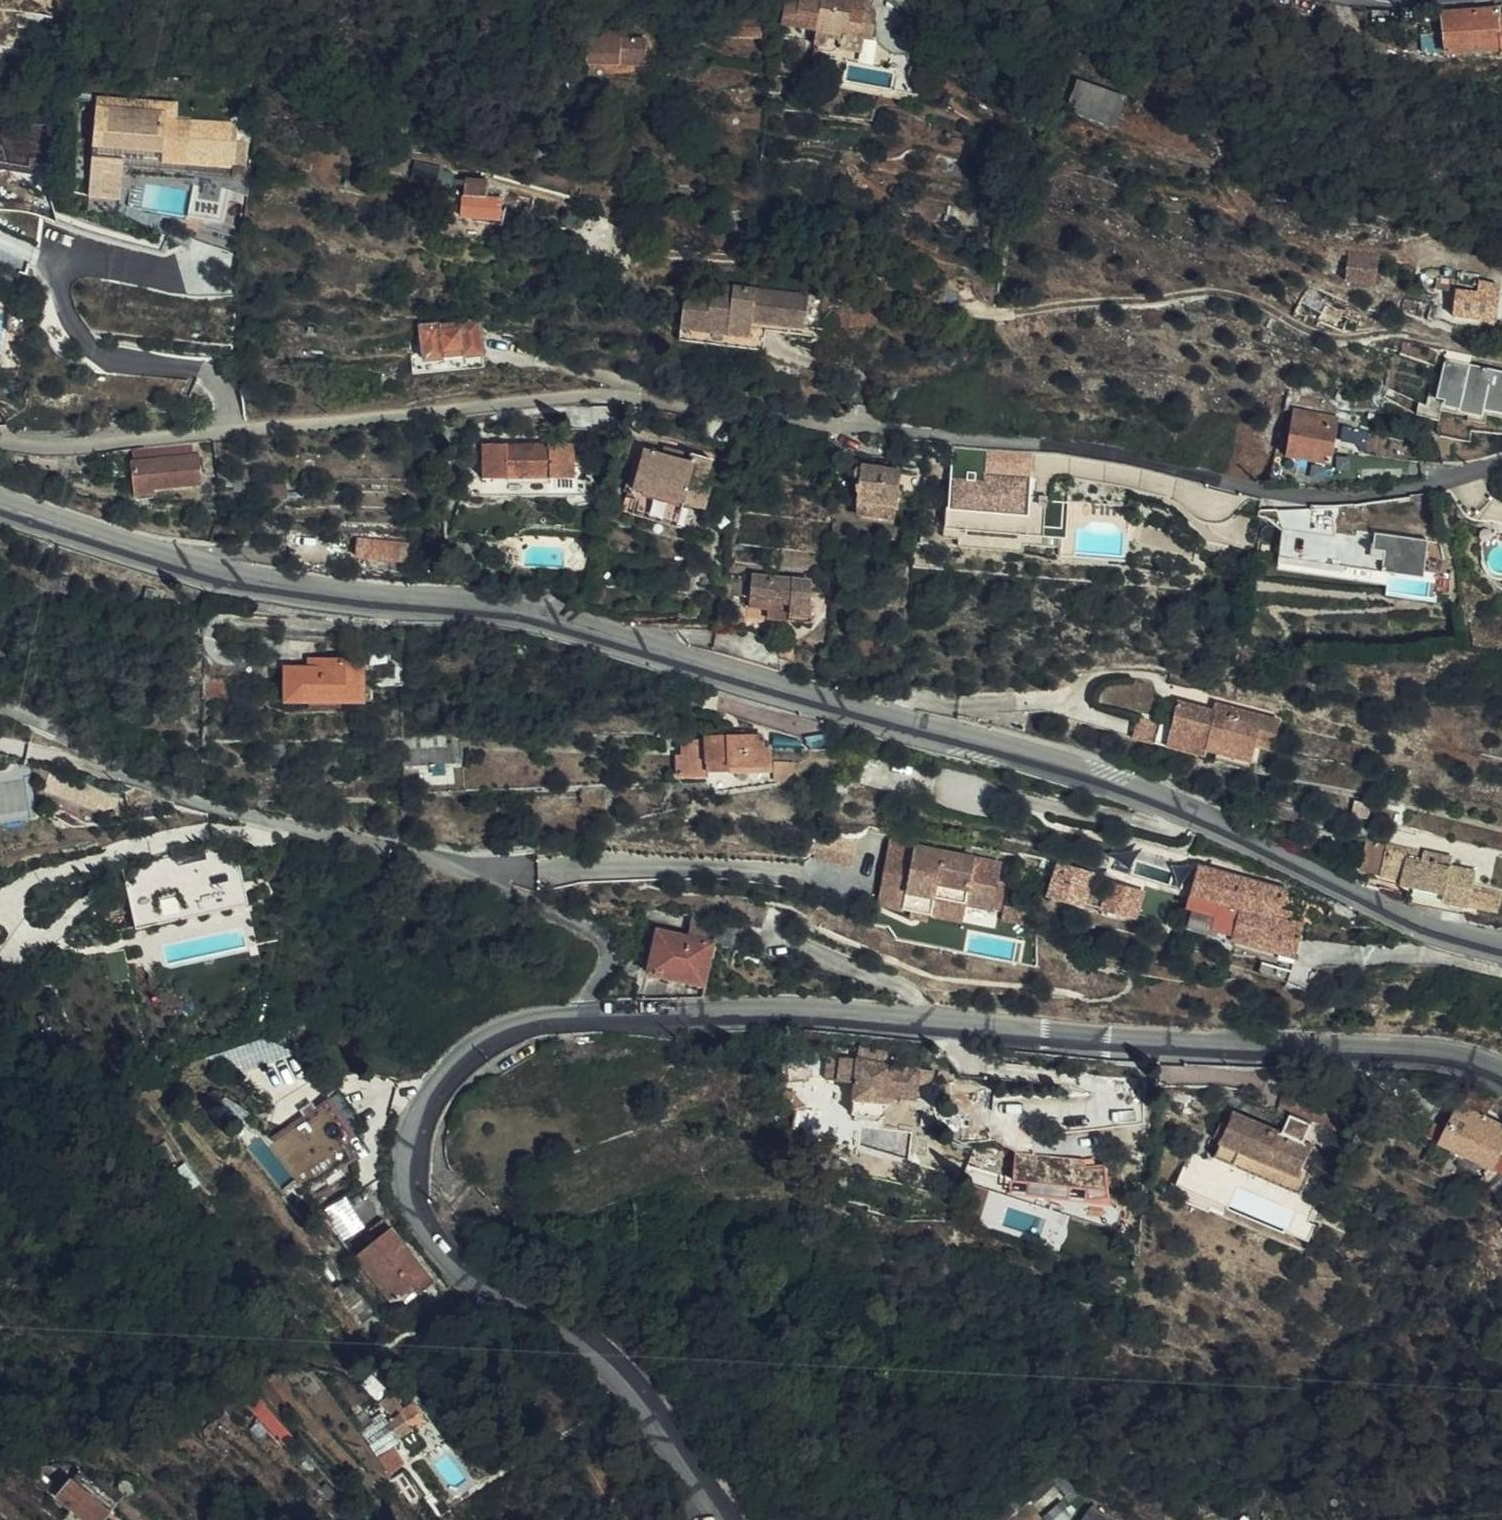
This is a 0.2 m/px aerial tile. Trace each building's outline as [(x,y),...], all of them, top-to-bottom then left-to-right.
[(792,35),(814,39),(813,49),(812,54),(859,62),(861,46),(870,48),(876,8),(817,0),(798,0),(792,35)] [(772,26),(770,9),(727,11),(727,29),(772,26)] [(1501,51),(1501,57),(1501,19),(1498,19),(1497,12),(1442,17),(1444,37),(1421,39),(1423,55),(1447,52),(1447,56),(1501,51)] [(814,39),(792,35),(790,45),(813,49),(814,39)] [(606,45),(606,37),(591,36),(590,44),(606,45)] [(625,39),(606,37),(606,45),(590,44),(588,69),(649,75),(653,49),(625,47),(625,39)] [(582,56),(575,54),(572,56),(570,62),(573,67),(578,70),(582,67),(585,64),(585,60),(582,56)] [(1124,102),(1075,85),(1065,120),(1114,135),(1124,102)] [(130,113),(162,115),(162,104),(130,102),(130,113)] [(162,124),(162,115),(130,113),(92,110),(86,202),(119,203),(121,163),(187,168),(193,168),(186,211),(209,217),(214,219),(222,193),(239,199),(241,147),(232,147),(233,129),(162,124)] [(438,182),(441,165),(414,159),(410,176),(438,182)] [(121,163),(121,175),(186,178),(187,168),(121,163)] [(465,175),(463,191),(460,211),(460,214),(499,219),(501,196),(486,194),(488,177),(465,175)] [(460,211),(463,191),(453,189),(450,210),(460,211)] [(228,255),(239,199),(222,193),(214,219),(209,217),(203,250),(228,255)] [(1364,286),(1367,256),(1339,252),(1334,282),(1364,286)] [(1461,268),(1460,276),(1484,280),(1486,272),(1461,268)] [(1460,276),(1438,272),(1436,280),(1458,285),(1460,276)] [(1482,290),(1484,280),(1460,276),(1458,285),(1453,308),(1489,317),(1493,294),(1482,290)] [(679,342),(764,351),(766,333),(804,337),(808,299),(711,289),(710,297),(685,294),(679,342)] [(26,338),(31,313),(0,306),(0,319),(13,322),(11,334),(26,338)] [(424,359),(482,355),(479,321),(422,325),(424,359)] [(1463,393),(1485,397),(1483,403),(1501,407),(1501,365),(1445,351),(1436,394),(1461,401),(1463,393)] [(1288,432),(1291,410),(1280,408),(1277,430),(1288,432)] [(1335,415),(1291,410),(1288,432),(1286,456),(1331,461),(1335,415)] [(206,453),(205,440),(136,448),(139,493),(157,491),(157,486),(203,481),(200,454),(206,453)] [(485,477),(575,476),(575,441),(484,442),(485,477)] [(705,481),(710,463),(713,455),(678,446),(675,455),(645,447),(634,487),(639,489),(685,503),(704,508),(711,482),(705,481)] [(985,478),(951,477),(950,509),(1030,512),(1033,449),(987,447),(985,478)] [(732,487),(735,468),(710,463),(705,481),(711,482),(732,487)] [(858,484),(856,519),(896,522),(900,472),(861,468),(856,470),(854,477),(858,484)] [(485,493),(580,490),(580,476),(485,479),(485,493)] [(291,481),(277,480),(276,490),(276,495),(291,496),(291,481)] [(685,503),(639,489),(632,512),(679,525),(685,503)] [(1326,532),(1278,526),(1275,555),(1425,572),(1429,534),(1375,527),(1374,533),(1327,527),(1326,532)] [(360,556),(411,558),(411,539),(361,537),(360,556)] [(689,565),(673,564),(672,573),(688,575),(689,565)] [(787,602),(786,620),(811,621),(805,578),(746,576),(746,608),(766,609),(768,609),(768,601),(787,602)] [(765,623),(772,623),(786,624),(786,620),(787,602),(768,601),(768,609),(766,609),(765,611),(765,623)] [(716,610),(713,629),(746,631),(768,637),(772,623),(765,623),(765,611),(716,610)] [(368,655),(326,654),(326,663),(309,663),(285,663),(286,697),(370,698),(368,655)] [(326,663),(326,654),(309,654),(309,663),(326,663)] [(206,675),(206,694),(243,694),(243,675),(206,675)] [(1175,738),(1165,736),(1161,756),(1210,765),(1211,759),(1256,767),(1260,752),(1263,753),(1264,749),(1266,749),(1268,741),(1279,743),(1283,725),(1230,714),(1229,723),(1218,721),(1180,713),(1175,738)] [(1229,723),(1230,714),(1216,713),(1218,721),(1229,723)] [(707,773),(729,773),(729,765),(765,765),(765,744),(762,745),(762,732),(705,734),(705,736),(689,737),(689,742),(681,743),(682,752),(675,752),(677,776),(707,775),(707,773)] [(1161,756),(1165,736),(1144,732),(1140,751),(1161,756)] [(1279,744),(1279,743),(1268,741),(1266,749),(1279,744)] [(457,743),(447,744),(447,760),(459,760),(457,743)] [(446,744),(415,744),(416,760),(447,760),(447,744),(446,744)] [(774,780),(789,780),(795,769),(795,759),(775,758),(774,780)] [(608,784),(609,801),(616,801),(616,784),(608,784)] [(1306,822),(1310,807),(1281,801),(1277,816),(1306,822)] [(1330,811),(1310,807),(1306,821),(1326,826),(1330,811)] [(1077,840),(1099,842),(1100,833),(1079,830),(1077,840)] [(904,907),(905,907),(934,912),(936,892),(967,899),(996,905),(1002,856),(916,840),(913,854),(887,851),(881,882),(894,885),(907,887),(904,907)] [(1137,866),(1141,847),(1122,841),(1117,861),(1137,866)] [(1386,874),(1391,844),(1373,841),(1367,870),(1386,874)] [(234,842),(121,866),(135,928),(248,903),(234,842)] [(1437,859),(1438,852),(1391,844),(1386,874),(1404,877),(1414,879),(1413,886),(1411,899),(1420,902),(1469,912),(1470,917),(1471,918),(1479,867),(1437,859)] [(1193,857),(1141,847),(1137,866),(1139,867),(1185,886),(1193,857)] [(1093,870),(1063,859),(1053,891),(1083,900),(1093,870)] [(1289,887),(1201,864),(1194,893),(1244,905),(1241,915),(1224,911),(1221,926),(1206,922),(1204,928),(1288,948),(1292,930),(1306,933),(1309,923),(1295,920),(1297,910),(1285,907),(1289,887)] [(1403,884),(1413,886),(1414,879),(1404,877),(1403,884)] [(1106,906),(1138,913),(1144,889),(1112,880),(1106,906)] [(890,903),(904,907),(907,887),(894,885),(890,903)] [(936,892),(934,912),(963,918),(967,899),(936,892)] [(1204,928),(1206,922),(1209,908),(1191,903),(1186,924),(1204,928)] [(711,928),(691,924),(689,932),(698,934),(699,930),(710,932),(711,928)] [(698,934),(689,932),(658,926),(648,970),(707,983),(715,938),(709,937),(710,932),(699,930),(698,934)] [(1305,952),(1306,933),(1292,930),(1288,948),(1305,952)] [(846,1146),(851,1147),(858,1121),(849,1119),(849,1114),(881,1118),(885,1098),(913,1100),(914,1086),(921,1085),(926,1080),(929,1077),(930,1072),(892,1067),(894,1046),(860,1043),(858,1055),(831,1053),(830,1058),(814,1058),(786,1062),(787,1078),(807,1077),(799,1121),(803,1130),(816,1135),(819,1136),(828,1139),(835,1142),(846,1146)] [(1319,1122),(1334,1129),(1347,1134),(1353,1114),(1295,1086),(1285,1106),(1299,1112),(1319,1122)] [(271,1130),(308,1179),(359,1145),(350,1129),(330,1144),(315,1123),(306,1110),(339,1088),(338,1087),(271,1130)] [(796,1104),(801,1101),(792,1090),(787,1087),(784,1087),(784,1092),(796,1104)] [(1470,1087),(1462,1102),(1487,1114),(1496,1099),(1470,1087)] [(306,1110),(315,1123),(347,1101),(339,1088),(306,1110)] [(330,1144),(350,1129),(360,1121),(347,1101),(315,1123),(330,1144)] [(1497,1166),(1501,1158),(1501,1122),(1487,1114),(1462,1102),(1450,1127),(1438,1121),(1432,1135),(1497,1167),(1497,1166)] [(1299,1112),(1296,1118),(1318,1127),(1319,1122),(1299,1112)] [(1238,1164),(1239,1163),(1246,1148),(1305,1175),(1319,1143),(1326,1147),(1334,1129),(1319,1122),(1318,1127),(1296,1118),(1293,1125),(1289,1134),(1278,1129),(1239,1113),(1234,1124),(1226,1120),(1219,1136),(1226,1140),(1220,1155),(1238,1164)] [(1387,1125),(1372,1117),(1368,1125),(1384,1132),(1387,1125)] [(1282,1120),(1278,1129),(1289,1134),(1293,1125),(1282,1120)] [(850,1150),(851,1147),(846,1146),(835,1142),(828,1139),(819,1136),(816,1135),(803,1130),(802,1133),(827,1141),(850,1150)] [(1246,1148),(1239,1163),(1298,1190),(1305,1175),(1246,1148)] [(377,1231),(389,1222),(381,1211),(370,1220),(377,1231)] [(1069,1226),(1091,1233),(1095,1221),(1072,1215),(1069,1226)] [(397,1297),(428,1276),(389,1222),(377,1231),(352,1249),(360,1266),(383,1296),(397,1297)] [(402,1302),(405,1299),(431,1281),(428,1276),(397,1297),(399,1297),(402,1302)] [(373,1316),(367,1307),(353,1316),(360,1326),(373,1316)] [(291,1453),(296,1448),(290,1441),(294,1438),(259,1403),(261,1401),(251,1392),(241,1403),(291,1453)] [(401,1408),(389,1392),(380,1399),(390,1412),(392,1415),(401,1408)] [(390,1412),(380,1399),(367,1410),(377,1422),(390,1412)] [(410,1401),(401,1408),(392,1415),(385,1420),(399,1437),(400,1436),(416,1425),(422,1419),(410,1401)] [(420,1430),(416,1425),(400,1436),(404,1442),(420,1430)] [(402,1463),(391,1445),(377,1454),(388,1471),(402,1463)] [(307,1472),(313,1464),(303,1451),(295,1459),(307,1472)] [(57,1501),(77,1519),(107,1519),(116,1511),(81,1477),(57,1501)] [(54,1491),(37,1478),(29,1487),(46,1501),(54,1491)] [(335,1488),(326,1479),(320,1486),(328,1495),(335,1488)] [(1082,1519),(1115,1519),(1090,1506),(1082,1519)]
